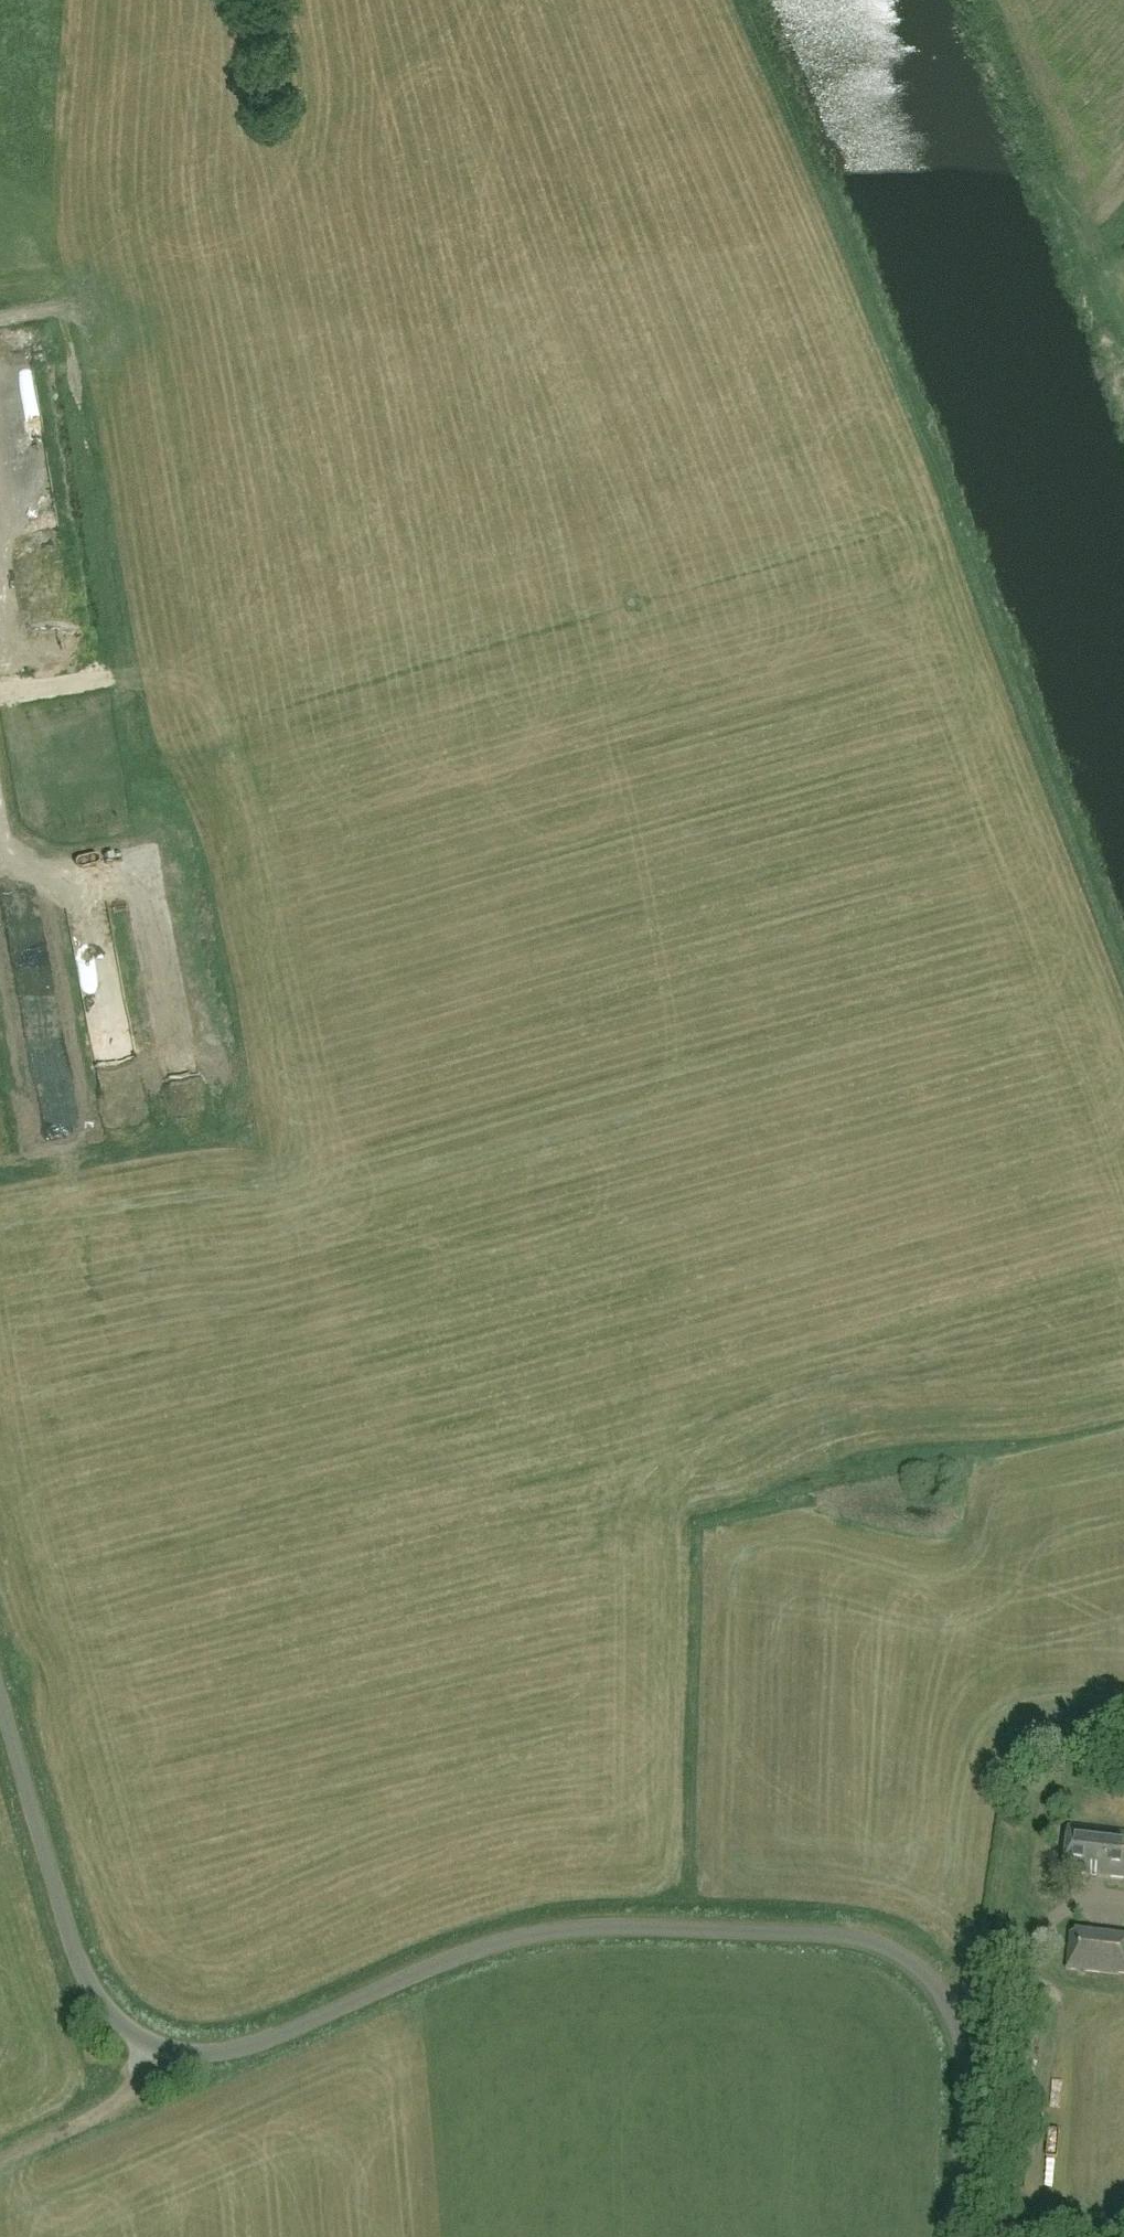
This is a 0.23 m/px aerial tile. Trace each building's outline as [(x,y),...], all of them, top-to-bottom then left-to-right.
[(32,664),(45,658),(37,643),(25,648),(32,664)] [(1123,1878),(1123,1833),(1069,1828),(1065,1872),(1123,1878)] [(1071,1932),(1065,1972),(1119,1978),(1119,1976),(1123,1976),(1123,1937),(1071,1932)]
